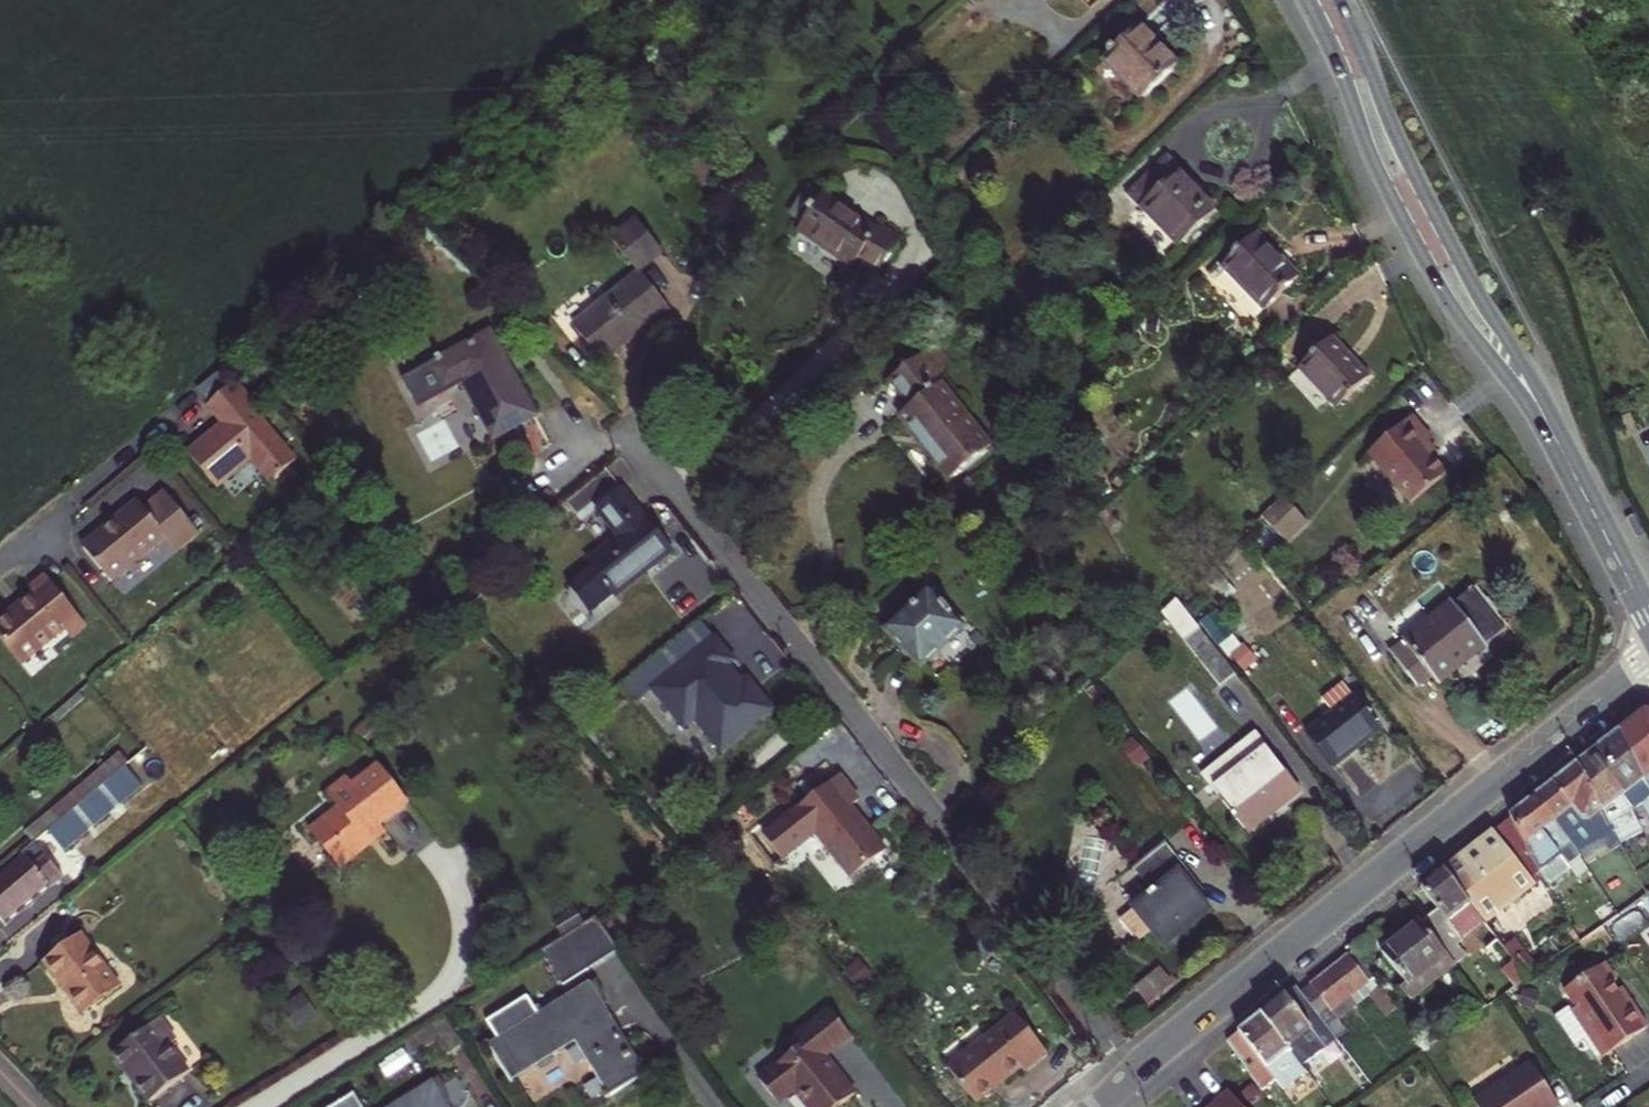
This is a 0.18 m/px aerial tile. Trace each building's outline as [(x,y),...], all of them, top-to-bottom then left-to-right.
[(1152,54),(1136,36),(1100,70),(1132,103),(1167,70),(1152,54)] [(1183,179),(1160,155),(1125,189),(1173,237),(1207,204),(1183,179)] [(904,242),(828,192),(801,234),(838,257),(859,271),(864,261),(884,273),(904,242)] [(1270,245),(1252,227),(1216,262),(1217,264),(1207,274),(1246,314),(1293,268),(1270,245)] [(635,272),(570,323),(597,357),(629,332),(662,306),(635,272)] [(1341,346),(1325,330),(1293,361),(1329,399),(1362,368),(1341,346)] [(482,331),(400,376),(414,401),(458,377),(465,389),(500,364),(482,331)] [(915,351),(887,373),(906,399),(894,408),(904,421),(943,471),(983,440),(915,351)] [(527,411),(500,364),(465,389),(489,431),(514,418),(527,411)] [(194,411),(205,426),(226,409),(215,396),(194,411)] [(205,426),(219,444),(205,455),(184,473),(212,506),(244,479),(265,503),(295,476),(231,405),(226,409),(205,426)] [(1397,494),(1432,463),(1416,446),(1408,436),(1416,429),(1396,407),(1353,444),(1397,494)] [(1275,491),(1254,509),(1271,529),(1292,511),(1275,491)] [(117,529),(81,559),(111,596),(176,541),(187,555),(211,535),(176,494),(156,511),(148,502),(117,529)] [(606,542),(577,566),(606,600),(660,554),(640,531),(610,495),(585,517),(606,542)] [(47,579),(33,589),(38,595),(14,614),(0,625),(0,637),(22,664),(67,627),(73,634),(86,623),(47,579)] [(1438,591),(1380,637),(1405,670),(1417,661),(1423,667),(1443,651),(1469,630),(1438,591)] [(949,627),(919,592),(881,626),(897,644),(910,660),(949,627)] [(1224,654),(1189,611),(1171,624),(1208,667),(1224,654)] [(705,640),(642,693),(675,732),(686,723),(713,756),(765,713),(738,680),(733,685),(725,676),(719,681),(716,677),(713,674),(725,664),(705,640)] [(1347,685),(1301,718),(1321,745),(1350,724),(1367,711),(1347,685)] [(1195,761),(1238,814),(1266,791),(1260,784),(1284,764),(1247,719),(1195,761)] [(1625,737),(1648,789),(1648,719),(1638,727),(1625,737)] [(1604,752),(1632,809),(1643,804),(1648,816),(1648,789),(1625,737),(1615,745),(1604,752)] [(1592,762),(1582,770),(1615,834),(1622,847),(1643,832),(1632,809),(1604,752),(1592,762)] [(402,802),(374,763),(345,785),(339,776),(320,790),(332,806),(300,829),(315,848),(328,865),(374,832),(369,826),(402,802)] [(1260,784),(1266,791),(1274,785),(1290,772),(1284,764),(1260,784)] [(1539,801),(1579,855),(1580,857),(1615,834),(1582,770),(1559,786),(1539,801)] [(831,776),(755,837),(775,862),(806,838),(841,882),(878,851),(855,822),(843,807),(851,801),(831,776)] [(1527,811),(1514,821),(1549,886),(1569,870),(1567,865),(1579,855),(1539,801),(1527,811)] [(1127,849),(1146,872),(1127,887),(1111,898),(1130,922),(1145,911),(1156,925),(1174,911),(1198,892),(1169,855),(1177,849),(1158,825),(1127,849)] [(1499,842),(1494,836),(1478,849),(1465,858),(1470,864),(1499,842)] [(1530,883),(1499,842),(1470,864),(1465,858),(1448,871),(1483,918),(1530,883)] [(39,846),(0,879),(0,915),(3,913),(9,919),(63,873),(39,846)] [(1442,912),(1423,926),(1447,961),(1453,969),(1465,961),(1456,949),(1477,934),(1517,987),(1528,979),(1483,918),(1448,871),(1447,872),(1435,882),(1425,889),(1442,912)] [(581,914),(530,948),(551,979),(602,946),(581,914)] [(119,977),(80,923),(45,950),(63,974),(85,1003),(119,977)] [(1447,961),(1423,926),(1402,942),(1383,956),(1407,989),(1447,961)] [(1156,955),(1132,975),(1144,990),(1168,970),(1156,955)] [(1328,979),(1306,994),(1325,1021),(1339,1039),(1349,1031),(1335,1012),(1378,981),(1360,955),(1328,979)] [(1589,1036),(1603,1058),(1648,1028),(1630,1001),(1626,1003),(1613,984),(1616,981),(1605,964),(1587,976),(1582,969),(1573,975),(1578,982),(1565,990),(1577,1008),(1572,1011),(1589,1036)] [(575,1068),(587,1087),(628,1061),(585,997),(576,1003),(568,992),(580,984),(573,974),(520,1009),(508,991),(467,1019),(478,1036),(472,1040),(494,1074),(543,1041),(559,1031),(581,1064),(575,1068)] [(1282,998),(1264,1012),(1301,1062),(1309,1072),(1321,1088),(1336,1076),(1305,1034),(1325,1021),(1306,994),(1299,985),(1282,998)] [(1385,991),(1380,985),(1375,989),(1379,995),(1385,991)] [(817,1006),(772,1040),(779,1049),(748,1072),(767,1096),(781,1086),(797,1106),(818,1106),(824,1103),(840,1091),(812,1052),(838,1033),(817,1006)] [(1002,1008),(933,1063),(959,1095),(988,1071),(1000,1061),(1008,1070),(1034,1047),(1002,1008)] [(171,1041),(179,1035),(160,1010),(113,1044),(132,1069),(148,1092),(188,1065),(171,1041)] [(1247,1025),(1227,1041),(1235,1052),(1261,1092),(1301,1062),(1264,1012),(1247,1025)] [(1558,1106),(1531,1065),(1474,1102),(1477,1106),(1557,1106),(1558,1106)] [(440,1088),(426,1098),(420,1088),(421,1081),(418,1075),(367,1106),(453,1106),(440,1088)] [(309,1105),(310,1106),(365,1106),(348,1080),(309,1105)] [(1227,1090),(1211,1103),(1212,1104),(1208,1106),(1240,1106),(1227,1090)]
